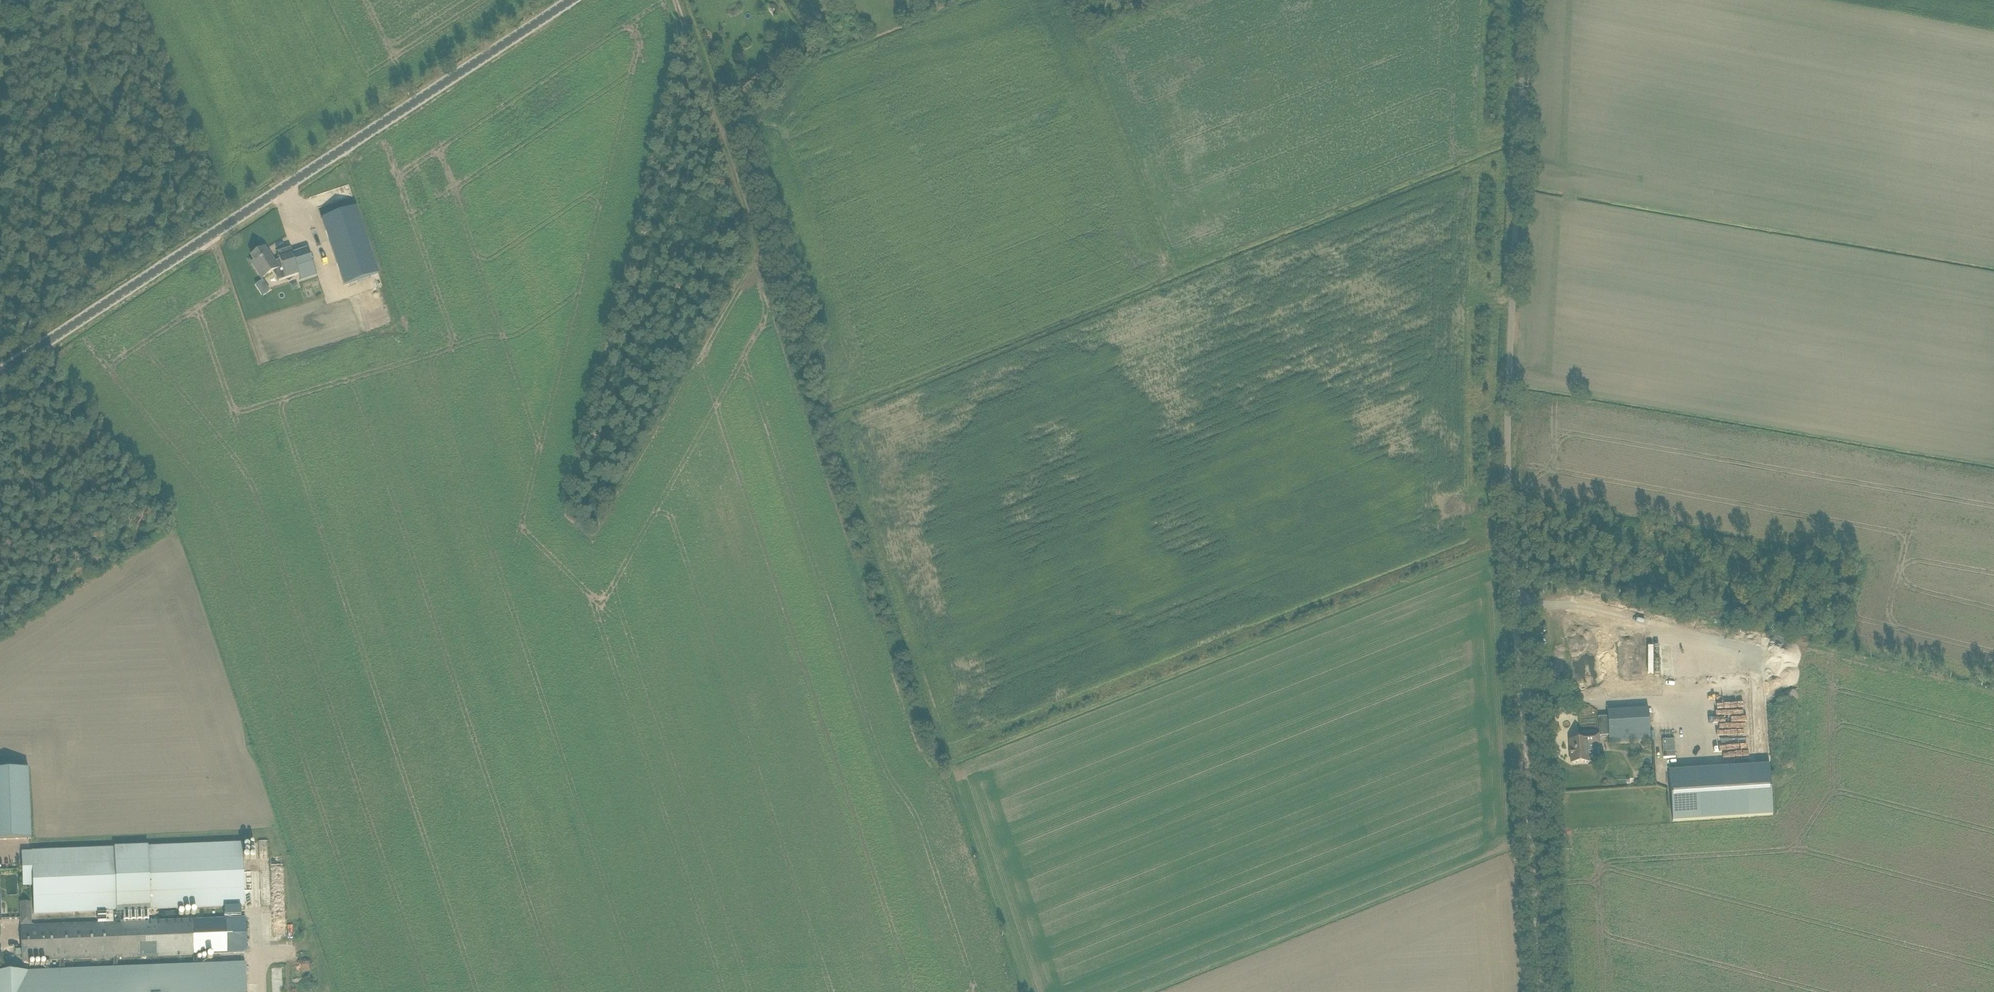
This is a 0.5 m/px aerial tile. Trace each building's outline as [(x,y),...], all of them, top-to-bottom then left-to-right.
[(351,209),(322,219),(338,267),(344,286),(378,274),(356,208),(351,209)] [(265,248),(251,257),(254,262),(251,264),(261,279),(275,270),(278,268),(274,263),(265,248)] [(279,260),(274,263),(278,268),(275,270),(281,280),(299,274),(301,281),(317,275),(313,263),(312,263),(308,249),(292,254),(292,253),(291,249),(286,251),(278,256),(278,255),(278,257),(279,260)] [(1636,620),(1635,626),(1664,630),(1665,625),(1636,620)] [(1569,626),(1572,685),(1599,683),(1596,625),(1569,626)] [(1617,640),(1619,679),(1702,674),(1700,635),(1617,640)] [(1608,711),(1609,743),(1650,741),(1649,709),(1608,711)] [(1579,740),(1570,741),(1571,764),(1589,763),(1588,744),(1599,744),(1599,734),(1579,735),(1579,740)] [(1678,739),(1663,739),(1664,758),(1678,757),(1678,739)] [(1773,815),(1769,765),(1669,771),(1673,822),(1773,815)] [(28,769),(0,770),(0,840),(30,839),(28,769)] [(116,911),(116,923),(121,922),(121,911),(148,910),(244,906),(242,844),(21,852),(23,886),(33,886),(34,914),(116,911)] [(286,934),(284,864),(273,864),(275,934),(286,934)] [(31,909),(20,910),(21,918),(21,926),(31,926),(31,909)] [(31,926),(21,926),(22,962),(59,960),(63,960),(113,958),(116,958),(193,955),(197,955),(245,953),(244,918),(195,920),(195,919),(149,921),(121,922),(116,923),(97,923),(34,926),(31,926)] [(245,963),(197,965),(197,955),(193,955),(193,965),(117,968),(116,958),(113,958),(114,968),(64,970),(63,960),(59,960),(59,970),(0,972),(0,991),(246,991),(245,963)]
